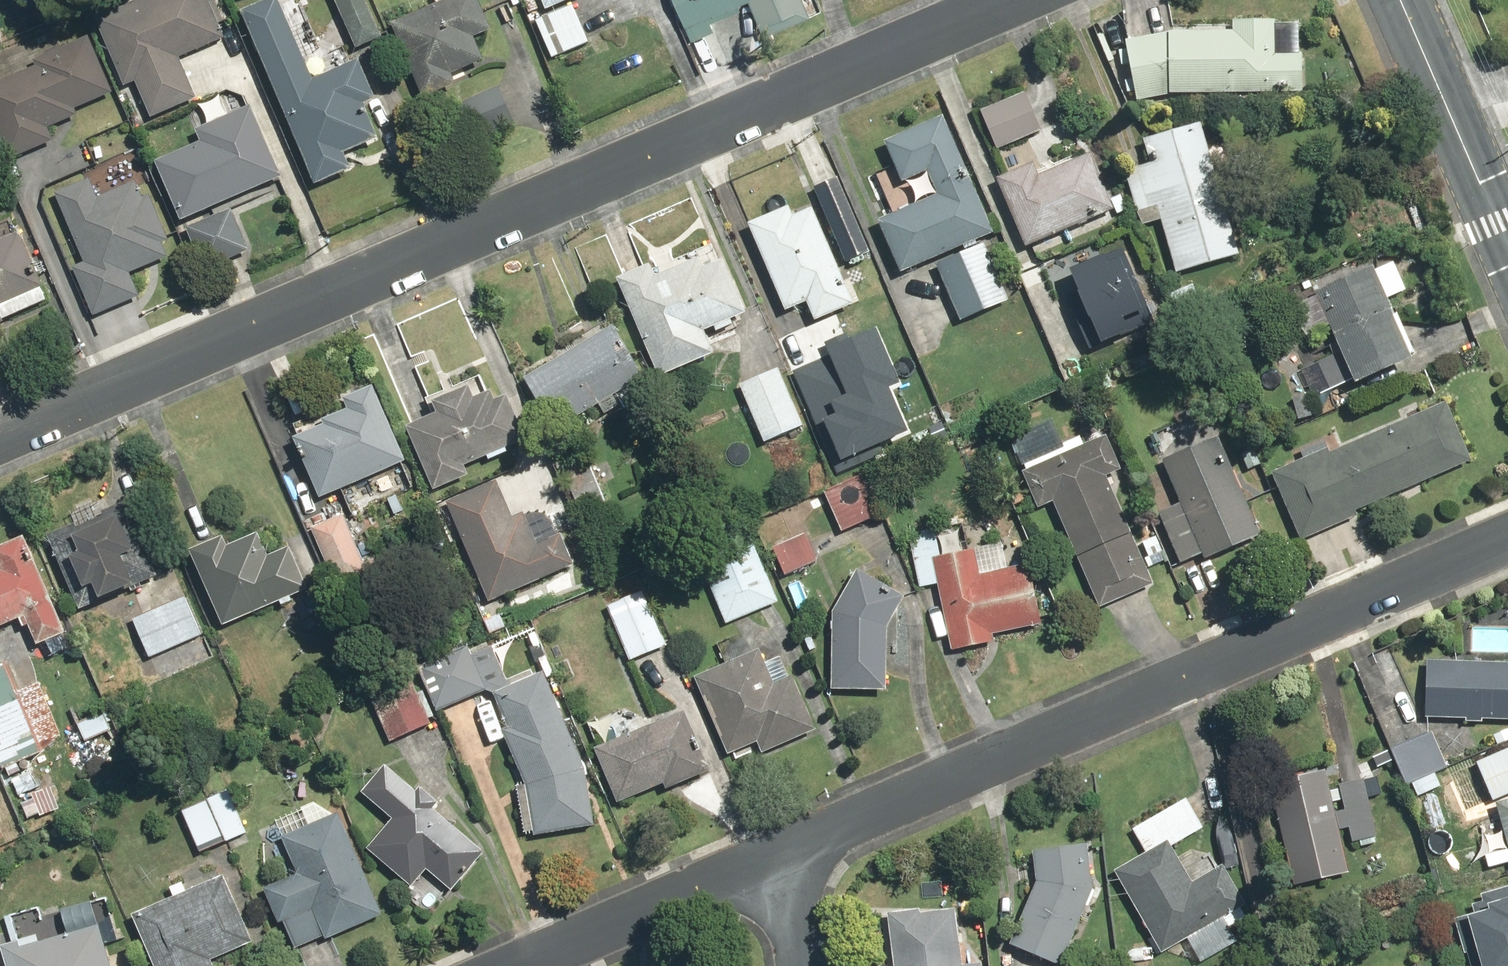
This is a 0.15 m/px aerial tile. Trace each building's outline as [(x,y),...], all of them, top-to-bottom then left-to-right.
[(93,18),(122,91),(134,86),(148,121),(195,102),(178,60),(221,43),(204,0),(136,0),(92,18),(93,18)] [(349,173),(342,155),(376,143),(367,117),(349,121),(372,98),(358,63),(309,81),(275,0),(248,0),(237,5),(313,187),(349,173)] [(355,54),(384,41),(366,0),(332,0),(355,54)] [(390,26),(421,99),(454,85),(450,75),(480,62),(471,38),(488,31),(475,0),(449,0),(390,26)] [(546,9),(568,0),(542,0),(546,9)] [(691,43),(686,45),(699,75),(749,54),(732,14),(740,11),(737,4),(745,0),(673,0),(691,43)] [(763,39),(811,18),(803,0),(746,0),(763,39)] [(574,5),(533,21),(552,61),(591,43),(574,5)] [(1169,92),(1303,92),(1304,25),(1278,25),(1278,20),(1238,20),(1227,30),(1165,30),(1165,9),(1121,18),(1127,39),(1121,41),(1134,101),(1169,92)] [(6,162),(54,143),(48,127),(73,117),(71,112),(111,96),(87,36),(31,59),(35,68),(0,83),(0,147),(6,162)] [(1038,83),(976,106),(991,148),(1054,125),(1038,83)] [(498,88),(450,109),(466,146),(514,126),(498,88)] [(200,143),(154,164),(180,225),(281,180),(258,127),(250,109),(196,132),(200,143)] [(897,186),(905,182),(914,202),(875,218),(900,273),(992,235),(942,114),(878,141),(897,186)] [(1158,217),(1174,273),(1242,254),(1205,121),(1139,139),(1146,164),(1121,171),(1136,223),(1158,217)] [(1082,139),(995,176),(1025,248),(1112,211),(1082,139)] [(837,176),(817,184),(848,257),(868,248),(837,176)] [(81,261),(70,266),(91,316),(137,297),(128,275),(171,257),(149,196),(142,198),(136,182),(106,194),(100,178),(55,196),(81,261)] [(787,205),(745,222),(783,311),(804,302),(811,318),(852,300),(811,207),(792,215),(787,205)] [(230,212),(185,230),(202,272),(247,254),(230,212)] [(17,233),(0,240),(0,318),(45,300),(17,233)] [(991,238),(936,261),(961,320),(1015,298),(991,238)] [(1122,243),(1064,267),(1096,348),(1155,324),(1122,243)] [(615,277),(616,278),(656,377),(711,355),(701,330),(745,312),(724,259),(706,266),(702,256),(653,276),(648,264),(615,277)] [(1407,357),(1371,264),(1282,303),(1296,339),(1327,326),(1338,353),(1295,370),(1305,397),(1407,357)] [(634,392),(629,383),(642,375),(613,325),(521,378),(551,429),(600,400),(605,409),(634,392)] [(828,352),(794,367),(835,460),(909,427),(890,384),(902,379),(879,327),(854,338),(850,330),(824,341),(828,352)] [(776,368),(738,385),(764,442),(802,425),(776,368)] [(434,413),(404,425),(430,488),(467,473),(463,464),(522,438),(503,394),(493,399),(489,390),(480,394),(475,382),(429,403),(434,413)] [(322,424),(292,436),(317,499),(403,464),(372,386),(341,399),(346,410),(320,420),(322,424)] [(1327,447),(1272,472),(1301,538),(1356,513),(1354,511),(1471,459),(1445,401),(1329,453),(1327,447)] [(1026,468),(1021,470),(1035,506),(1048,502),(1096,606),(1152,581),(1106,476),(1122,468),(1107,432),(1088,441),(1076,412),(1013,439),(1026,468)] [(1218,434),(1160,457),(1179,504),(1158,512),(1178,562),(1199,553),(1202,560),(1259,538),(1218,434)] [(554,468),(572,513),(605,500),(588,455),(554,468)] [(532,465),(447,503),(488,604),(578,568),(563,530),(555,533),(544,506),(548,504),(532,465)] [(821,492),(838,531),(879,513),(862,474),(821,492)] [(154,575),(121,500),(107,507),(104,502),(69,517),(72,523),(56,531),(81,590),(91,586),(97,599),(154,575)] [(345,515),(311,527),(331,582),(364,571),(345,515)] [(254,520),(187,549),(220,626),(307,588),(277,519),(257,528),(254,520)] [(960,535),(941,538),(944,555),(939,556),(935,530),(909,534),(918,590),(938,587),(950,651),(994,642),(993,635),(1051,623),(1039,560),(1019,564),(1015,542),(974,550),(963,552),(960,535)] [(695,552),(719,622),(776,602),(752,532),(695,552)] [(804,535),(772,549),(784,578),(817,563),(804,535)] [(0,546),(0,626),(23,617),(33,644),(64,632),(25,536),(0,546)] [(833,611),(830,687),(886,690),(886,626),(900,595),(856,570),(833,611)] [(644,585),(605,600),(630,663),(669,648),(644,585)] [(186,599),(133,620),(148,658),(202,637),(186,599)] [(493,638),(419,666),(435,710),(510,682),(493,638)] [(727,755),(733,752),(736,759),(758,750),(760,753),(813,730),(789,675),(781,656),(764,664),(758,649),(693,677),(727,755)] [(357,670),(388,742),(431,724),(400,651),(357,670)] [(1424,658),(1423,718),(1461,719),(1461,723),(1481,723),(1481,719),(1507,720),(1507,662),(1424,658)] [(0,668),(0,766),(40,751),(8,665),(0,668)] [(583,770),(542,675),(494,695),(507,726),(499,729),(523,786),(515,787),(523,837),(593,825),(583,770)] [(102,700),(71,712),(82,739),(113,727),(102,700)] [(615,804),(664,784),(665,789),(708,771),(707,767),(683,709),(591,747),(615,804)] [(1475,759),(1491,800),(1496,799),(1507,794),(1507,745),(1475,759)] [(420,786),(415,791),(384,763),(359,791),(388,818),(363,845),(411,889),(427,871),(448,889),(481,852),(450,823),(455,818),(420,786)] [(1266,783),(1291,885),(1349,871),(1340,830),(1348,828),(1352,842),(1375,837),(1361,779),(1339,784),(1345,810),(1333,813),(1322,769),(1266,783)] [(1436,770),(1408,782),(1415,798),(1443,786),(1436,770)] [(206,802),(225,844),(249,833),(231,791),(206,802)] [(1438,795),(1421,799),(1427,834),(1444,831),(1438,795)] [(1507,850),(1507,797),(1495,801),(1507,850)] [(1201,827),(1186,798),(1111,835),(1124,865),(1114,871),(1159,950),(1241,904),(1205,842),(1178,857),(1171,844),(1201,827)] [(225,844),(206,802),(183,812),(202,854),(225,844)] [(343,811),(281,835),(295,873),(262,885),(277,925),(282,923),(291,945),(319,935),(323,943),(384,920),(343,811)] [(1032,851),(1034,882),(1008,942),(1052,965),(1058,965),(1091,890),(1087,843),(1033,850),(1032,851)] [(174,899),(131,918),(152,965),(212,965),(208,959),(249,941),(221,878),(189,892),(184,880),(169,887),(174,899)] [(1470,965),(1507,965),(1507,880),(1479,889),(1481,895),(1469,899),(1472,909),(1454,914),(1470,965)] [(4,965),(111,965),(92,901),(58,911),(65,933),(39,941),(37,933),(0,943),(0,951),(4,965)] [(891,965),(879,965),(984,965),(983,958),(960,960),(956,908),(887,913),(891,965)]
